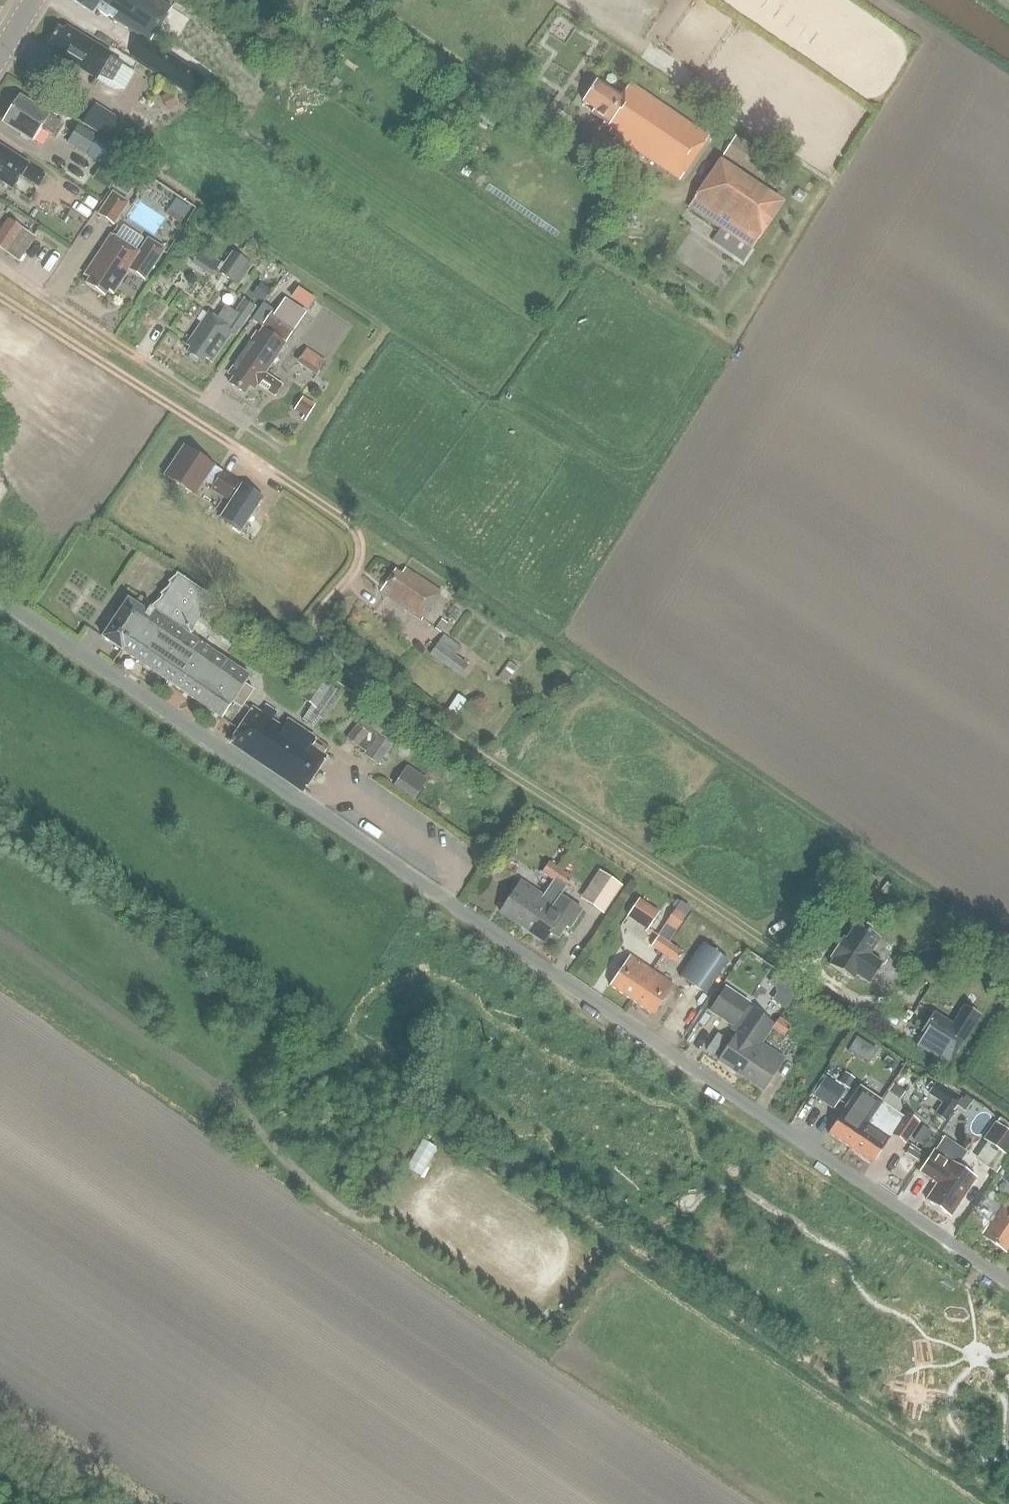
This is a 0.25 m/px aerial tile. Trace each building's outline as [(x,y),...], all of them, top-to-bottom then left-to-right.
[(159,0),(73,0),(72,1),(91,14),(93,11),(106,20),(108,16),(148,44),(172,9),(159,0)] [(97,80),(98,78),(109,85),(121,65),(110,59),(112,55),(66,27),(63,31),(58,28),(48,44),(54,47),(51,52),(97,80)] [(591,114),(603,121),(599,127),(679,180),(708,136),(628,83),(619,98),(594,81),(580,101),(594,110),(591,114)] [(175,106),(170,96),(161,101),(165,110),(175,106)] [(41,128),(53,136),(61,123),(20,97),(3,123),(33,142),(41,128)] [(122,121),(95,104),(84,121),(112,138),(122,121)] [(99,141),(77,126),(66,142),(89,157),(99,141)] [(733,138),(722,155),(764,181),(773,167),(774,164),(733,138)] [(28,165),(29,164),(0,146),(0,181),(12,189),(21,176),(38,187),(45,176),(28,165)] [(114,173),(123,160),(111,152),(102,166),(114,173)] [(720,161),(688,209),(721,230),(712,242),(743,263),(784,203),(720,161)] [(773,167),(764,181),(776,188),(784,175),(773,167)] [(111,191),(124,199),(133,184),(120,176),(111,191)] [(126,202),(110,192),(95,215),(112,225),(126,202)] [(34,237),(41,227),(33,221),(26,232),(7,219),(0,230),(0,249),(19,262),(36,238),(34,237)] [(113,295),(128,271),(143,281),(163,250),(146,239),(137,252),(111,235),(84,276),(89,280),(86,285),(104,297),(108,292),(113,295)] [(238,284),(251,265),(231,251),(217,271),(238,284)] [(252,296),(263,303),(272,291),(260,284),(252,296)] [(315,299),(299,288),(291,298),(308,310),(315,299)] [(265,373),(285,343),(307,314),(285,298),(275,312),(265,304),(252,322),(261,328),(262,327),(267,331),(263,337),(257,333),(229,372),(235,376),(229,384),(244,394),(249,386),(254,389),(257,385),(272,396),(281,383),(265,373)] [(212,363),(233,331),(237,333),(254,308),(242,299),(233,313),(224,306),(215,319),(208,314),(187,345),(190,348),(187,353),(202,363),(205,358),(212,363)] [(318,374),(328,361),(309,346),(299,359),(318,374)] [(300,396),(292,409),(306,418),(314,404),(300,396)] [(240,483),(214,466),(184,447),(164,476),(194,495),(204,481),(213,487),(211,490),(228,501),(240,483)] [(257,499),(238,488),(223,512),(242,523),(257,499)] [(439,593),(404,569),(400,575),(394,571),(384,585),(390,590),(386,596),(421,620),(439,593)] [(190,637),(215,600),(175,573),(150,610),(148,608),(146,612),(128,600),(102,637),(222,718),(232,703),(242,709),(254,691),(245,684),(250,677),(190,637)] [(442,619),(435,628),(441,632),(448,623),(442,619)] [(459,647),(441,635),(428,655),(460,676),(467,665),(453,656),(459,647)] [(516,667),(507,661),(496,677),(504,683),(516,667)] [(320,670),(318,672),(300,699),(309,706),(300,719),(312,727),(318,719),(321,721),(340,694),(329,686),(334,679),(320,670)] [(447,711),(456,717),(466,701),(458,696),(447,711)] [(326,758),(308,745),(312,739),(286,722),(282,727),(270,719),(274,713),(264,706),(260,713),(253,708),(230,742),(303,792),(326,758)] [(389,745),(398,732),(366,710),(358,722),(358,723),(357,725),(356,725),(346,740),(357,747),(365,752),(363,755),(378,764),(390,745),(389,745)] [(426,778),(406,766),(392,787),(412,799),(426,778)] [(548,861),(540,872),(553,881),(560,869),(548,861)] [(570,930),(583,910),(559,894),(571,877),(560,869),(553,881),(543,896),(522,926),(544,941),(549,934),(558,940),(566,927),(570,930)] [(621,886),(598,870),(579,898),(602,914),(621,886)] [(522,926),(543,896),(521,881),(500,911),(522,926)] [(887,883),(880,891),(890,900),(897,891),(887,883)] [(638,896),(625,915),(646,930),(659,911),(638,896)] [(685,915),(674,907),(663,924),(674,931),(685,915)] [(843,938),(829,958),(833,960),(829,965),(853,981),(856,976),(869,984),(883,964),(869,955),(880,939),(857,923),(846,940),(843,938)] [(674,931),(663,924),(659,929),(670,937),(674,931)] [(649,945),(662,954),(670,943),(657,934),(649,945)] [(681,950),(670,943),(662,954),(673,961),(681,950)] [(702,943),(682,978),(709,994),(729,958),(702,943)] [(610,985),(632,999),(652,969),(630,955),(610,985)] [(674,984),(652,969),(632,999),(654,1014),(674,984)] [(742,1073),(762,1043),(775,1024),(749,1005),(751,1002),(727,985),(711,1009),(733,1025),(732,1027),(738,1031),(720,1058),(742,1073)] [(953,1053),(977,1014),(963,1006),(952,1024),(933,1012),(920,1033),(953,1053)] [(780,1018),(772,1029),(781,1035),(788,1024),(780,1018)] [(856,1036),(847,1050),(867,1063),(876,1049),(856,1036)] [(762,1043),(742,1073),(764,1088),(784,1058),(762,1043)] [(845,1074),(839,1084),(848,1090),(854,1080),(845,1074)] [(827,1076),(813,1096),(832,1109),(846,1089),(827,1076)] [(935,1083),(927,1095),(952,1111),(960,1099),(935,1083)] [(859,1088),(830,1132),(852,1146),(881,1103),(859,1088)] [(881,1103),(852,1146),(874,1161),(891,1135),(906,1144),(920,1123),(904,1112),(901,1117),(897,1114),(901,1108),(899,1100),(887,1092),(881,1103)] [(1006,1156),(1008,1151),(1008,1132),(996,1123),(984,1140),(1006,1156)] [(932,1132),(923,1126),(913,1140),(923,1146),(932,1132)] [(933,1150),(920,1171),(938,1183),(928,1198),(952,1214),(975,1179),(958,1168),(967,1154),(942,1137),(933,1150)] [(995,1220),(985,1235),(1008,1251),(1008,1248),(1008,1198),(1006,1196),(1002,1201),(993,1195),(982,1212),(995,1220)] [(970,1458),(969,1460),(986,1471),(991,1463),(974,1452),(970,1458)]
